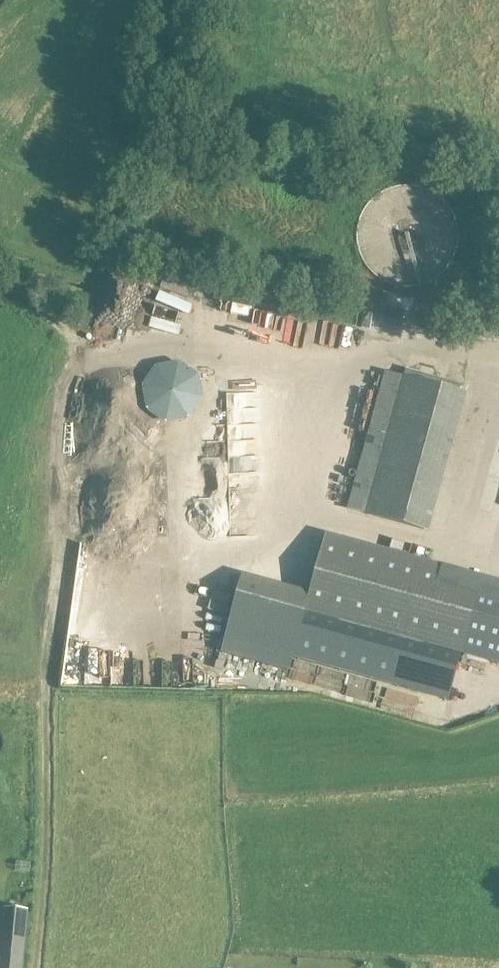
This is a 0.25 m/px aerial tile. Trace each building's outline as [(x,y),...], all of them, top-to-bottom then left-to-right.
[(383,325),(401,328),(404,312),(386,308),(388,295),(384,294),(380,314),(385,315),(383,325)] [(141,396),(178,419),(206,374),(156,343),(133,380),(146,388),(141,396)] [(422,531),(459,394),(402,379),(365,516),(422,531)] [(309,597),(305,614),(459,655),(480,578),(326,537),(309,597)] [(35,566),(35,547),(26,547),(26,565),(35,566)] [(459,655),(305,614),(292,660),(447,702),(459,655)] [(1,967),(21,967),(27,911),(7,909),(1,967)]
